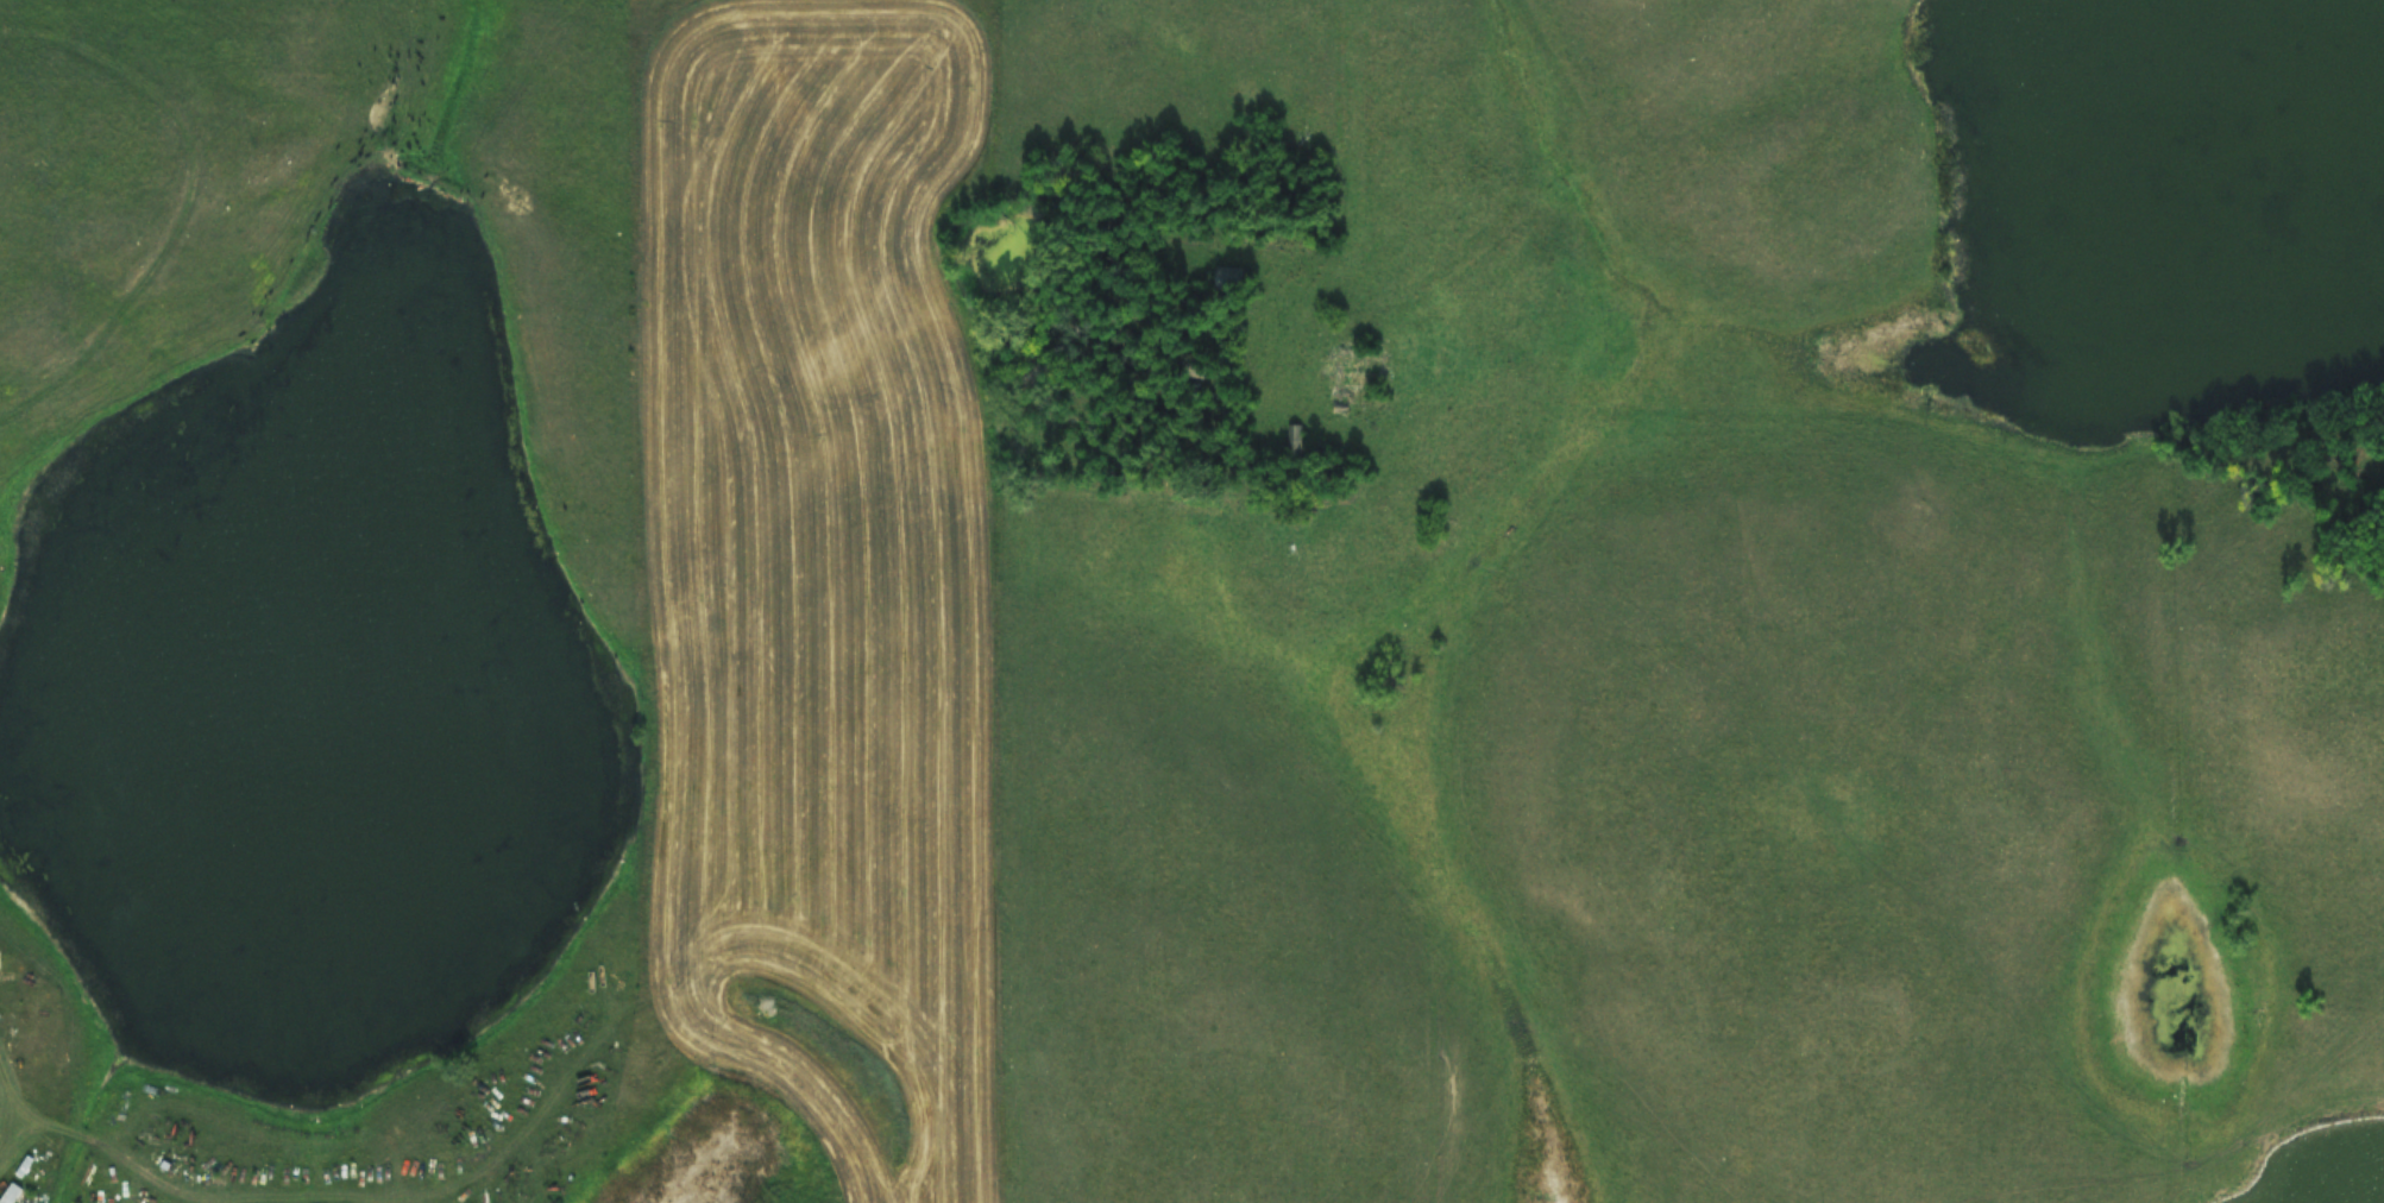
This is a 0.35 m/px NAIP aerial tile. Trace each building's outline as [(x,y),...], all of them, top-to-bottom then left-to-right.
[(1215,287),(1244,287),(1244,266),(1215,266),(1215,287)] [(1305,424),(1291,424),(1291,453),(1305,453),(1305,424)]
